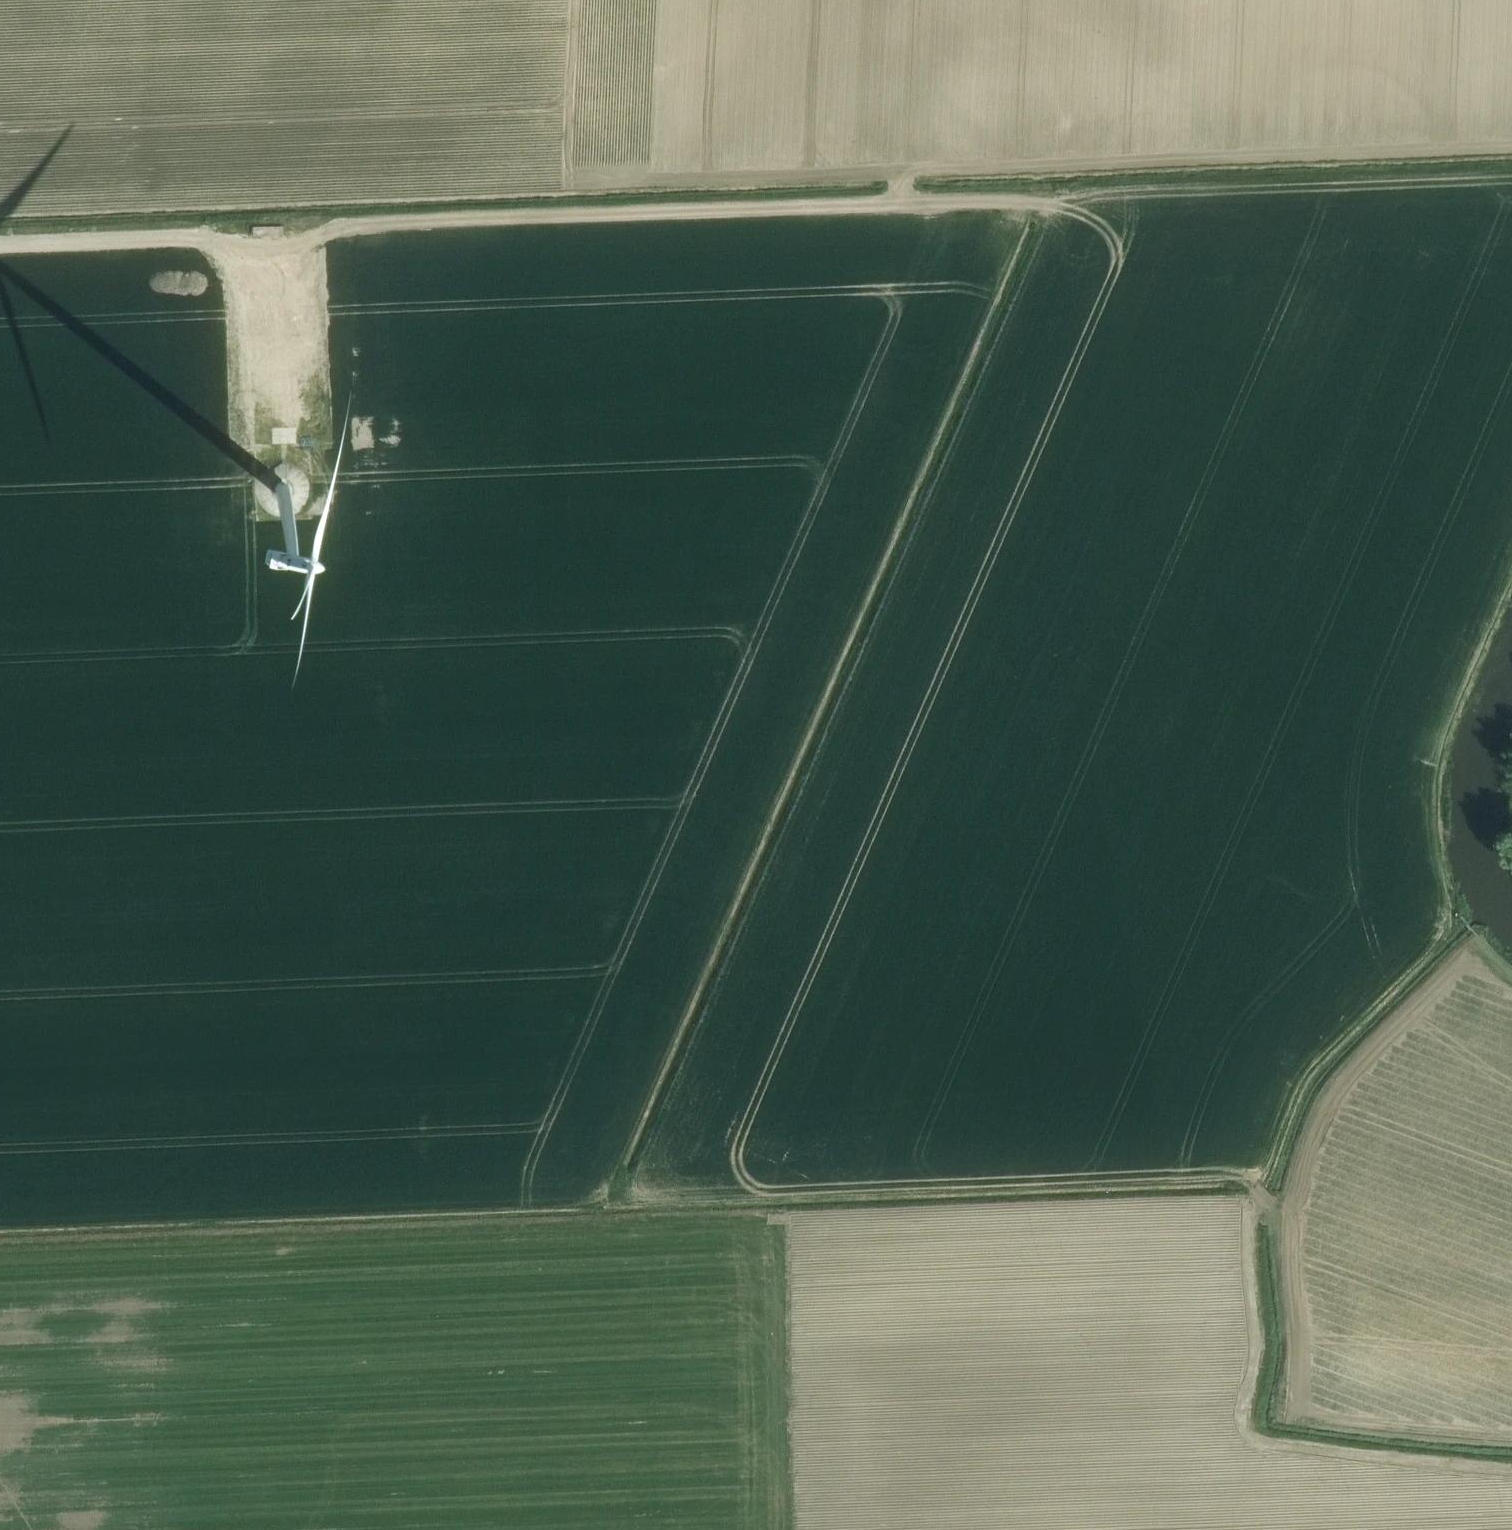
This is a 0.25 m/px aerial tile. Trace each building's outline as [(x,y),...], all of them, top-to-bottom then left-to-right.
[(325,308),(327,323),(337,322),(336,307),(325,308)]
